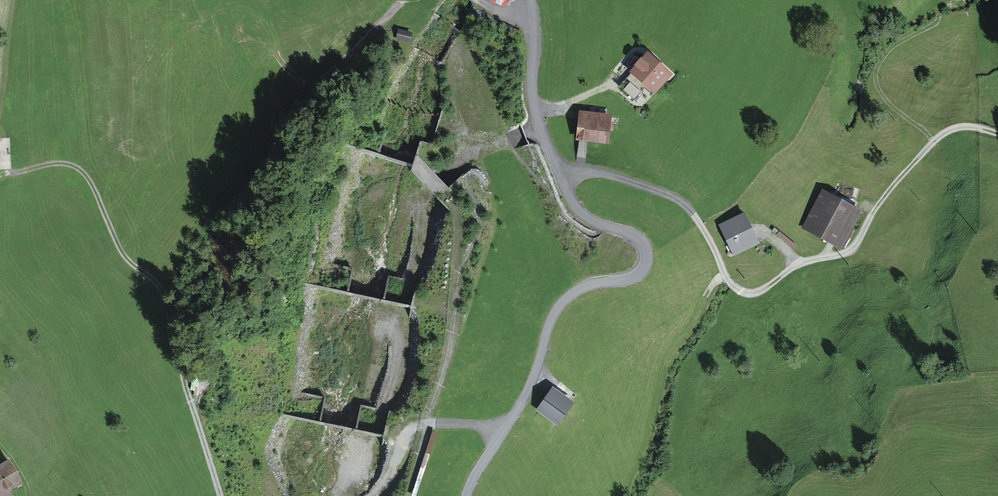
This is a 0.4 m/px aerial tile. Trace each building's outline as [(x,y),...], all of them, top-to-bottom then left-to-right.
[(633,68),(649,85),(669,65),(653,48),(633,68)] [(633,78),(626,86),(636,95),(643,88),(633,78)] [(575,110),(573,136),(609,140),(612,112),(575,110)] [(821,187),(801,223),(839,244),(859,208),(821,187)] [(751,205),(718,217),(729,248),(762,237),(751,205)] [(553,383),(539,408),(563,422),(577,397),(553,383)] [(0,457),(0,488),(2,491),(28,473),(12,449),(0,457)]
